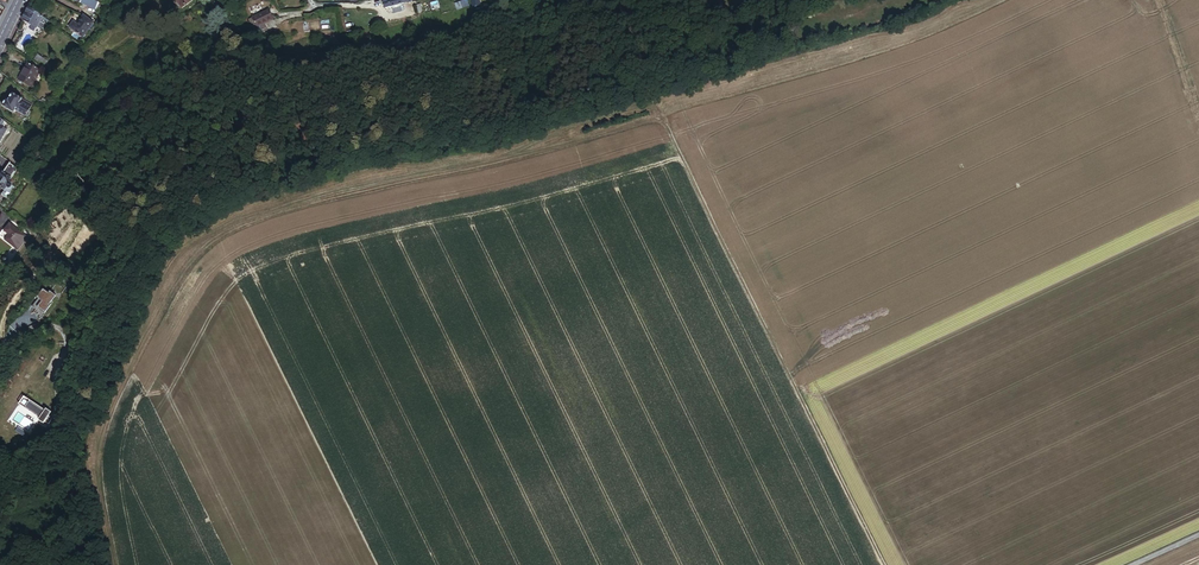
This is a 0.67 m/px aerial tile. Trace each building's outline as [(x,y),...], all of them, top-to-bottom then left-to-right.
[(80,3),(96,10),(99,4),(90,0),(81,0),(80,3)] [(177,2),(176,3),(180,9),(181,7),(182,8),(194,0),(176,0),(177,2)] [(402,0),(382,0),(385,9),(391,7),(391,8),(403,4),(402,0)] [(52,24),(30,8),(23,20),(36,30),(41,24),(42,25),(43,24),(45,26),(49,29),(52,24)] [(268,9),(252,17),(252,18),(256,26),(257,27),(273,19),(268,9)] [(74,23),(69,28),(82,38),(92,25),(83,18),(77,25),(74,23)] [(252,18),(248,20),(252,29),(256,26),(252,18)] [(39,33),(45,26),(43,24),(42,25),(41,24),(36,30),(39,33)] [(45,67),(48,62),(38,55),(34,59),(45,67)] [(42,71),(28,64),(19,80),(32,88),(32,87),(39,76),(42,71)] [(42,77),(39,76),(32,87),(35,89),(42,77)] [(543,91),(522,96),(525,108),(531,107),(530,104),(540,102),(540,105),(546,103),(543,91)] [(7,100),(3,107),(14,113),(16,111),(26,116),(31,108),(21,102),(23,99),(13,94),(9,102),(7,100)] [(48,103),(41,98),(39,101),(47,106),(48,103)] [(23,174),(10,164),(4,173),(11,179),(10,182),(12,184),(12,186),(8,192),(10,194),(11,194),(16,188),(14,186),(23,174)] [(12,184),(10,182),(11,179),(4,173),(0,178),(2,180),(0,182),(0,187),(5,190),(8,192),(12,186),(12,184)] [(47,188),(38,182),(35,185),(45,192),(47,188)] [(8,192),(5,190),(2,195),(7,199),(10,194),(8,192)] [(28,238),(11,224),(6,231),(10,235),(6,239),(18,250),(28,238)] [(12,265),(4,257),(2,260),(10,268),(12,265)] [(46,306),(54,295),(48,291),(47,293),(44,291),(38,299),(31,307),(36,311),(34,314),(37,320),(40,319),(49,308),(46,306)] [(55,353),(44,375),(55,380),(66,359),(55,353)] [(26,408),(30,402),(45,412),(46,411),(25,397),(20,405),(40,419),(41,418),(26,408)] [(51,414),(52,413),(47,409),(46,411),(45,412),(30,402),(26,408),(41,418),(40,419),(39,421),(44,424),(46,422),(49,425),(55,417),(51,414)]
